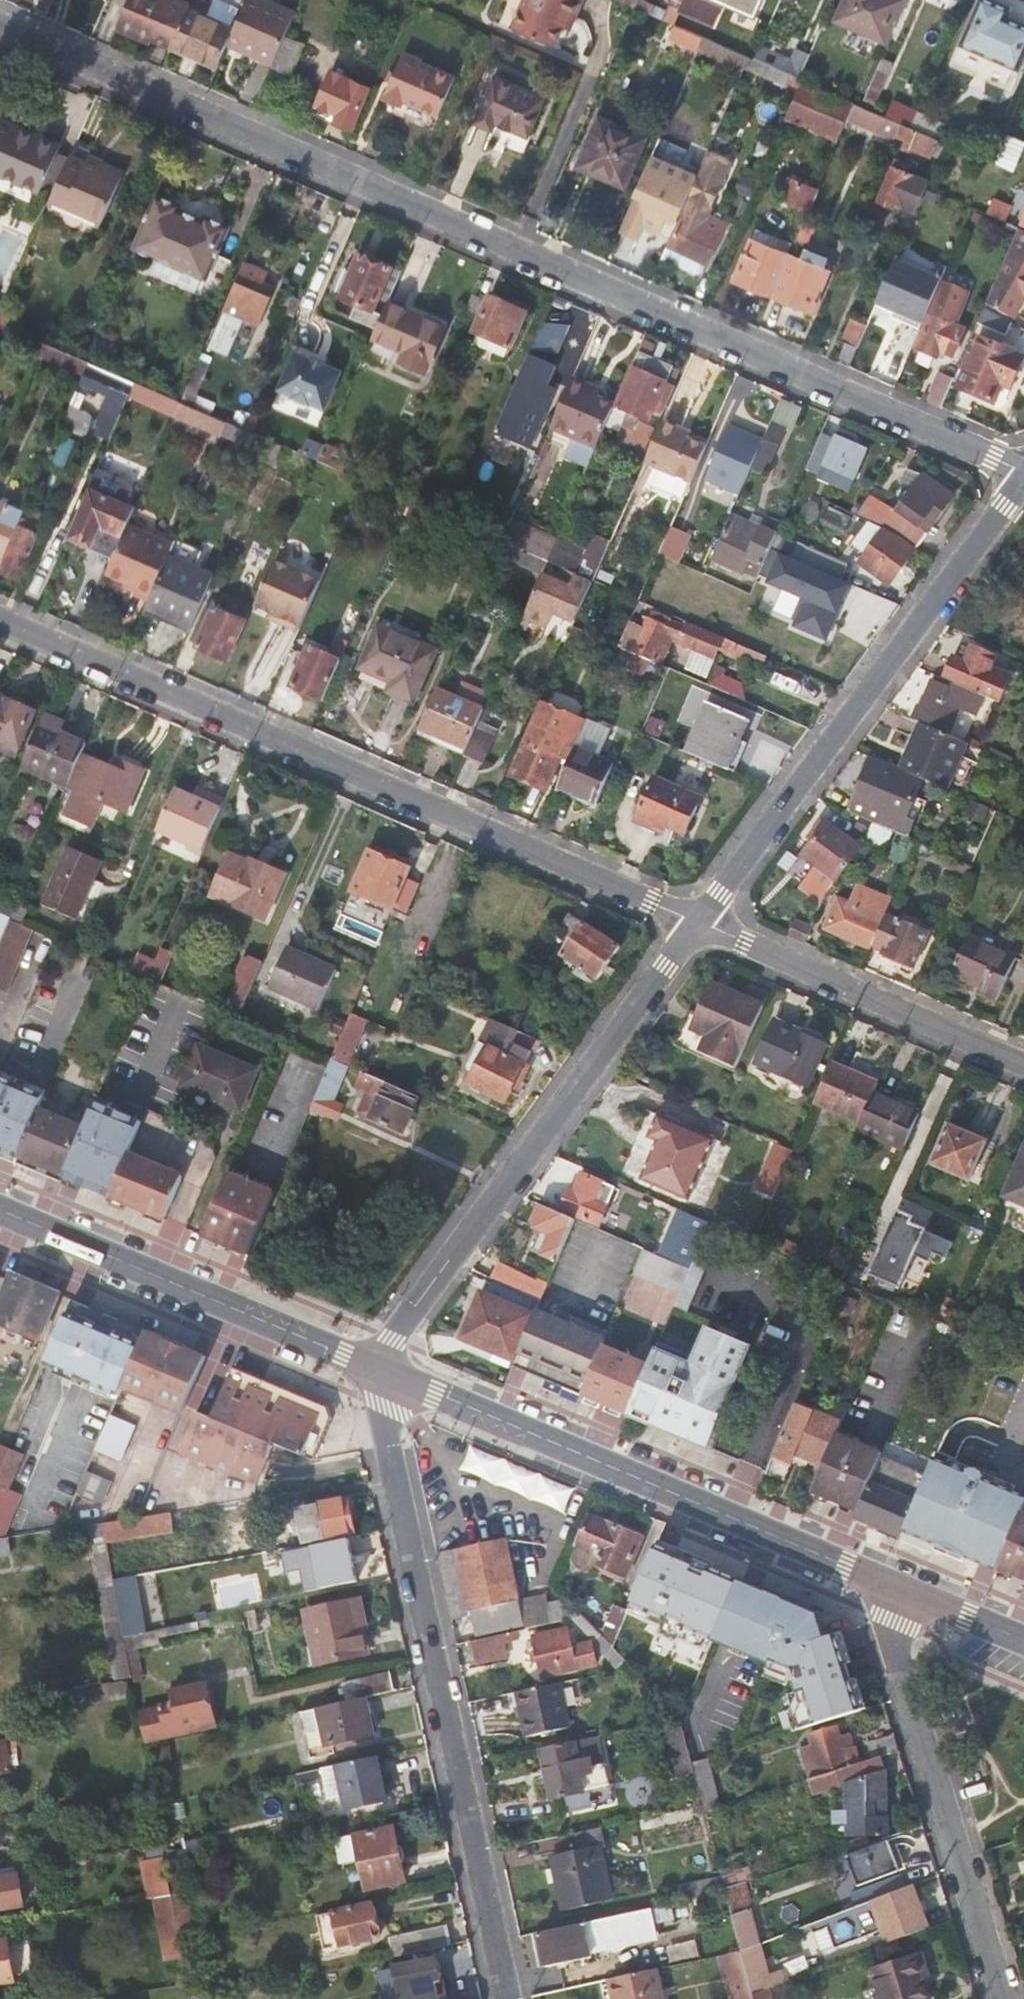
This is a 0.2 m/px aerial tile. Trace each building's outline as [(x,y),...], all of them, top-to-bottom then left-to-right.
[(173,49),(191,7),(193,3),(186,0),(132,0),(120,26),(173,49)] [(277,61),(287,35),(298,11),(273,0),(248,0),(236,27),(230,41),(277,61)] [(577,20),(585,0),(527,0),(515,29),(557,46),(564,28),(568,17),(577,20)] [(637,8),(665,20),(671,6),(664,3),(661,8),(651,3),(653,0),(620,0),(637,8)] [(672,3),(684,8),(682,11),(714,25),(724,4),(756,17),(764,0),(673,0),(672,3)] [(838,19),(887,40),(904,0),(847,0),(838,19)] [(1022,70),(1023,65),(1023,22),(1011,16),(1015,7),(999,0),(982,0),(963,45),(1022,70)] [(173,49),(218,69),(230,41),(236,27),(191,7),(173,49)] [(572,32),(577,20),(568,17),(564,28),(572,32)] [(677,41),(699,50),(701,46),(705,37),(683,28),(677,41)] [(306,44),(287,35),(277,61),(272,72),(290,80),(306,44)] [(730,58),(734,50),(705,37),(701,46),(730,58)] [(746,43),(741,53),(749,56),(753,46),(746,43)] [(794,57),(763,44),(756,59),(803,80),(814,53),(799,47),(794,57)] [(406,53),(387,98),(403,105),(405,102),(442,118),(459,79),(421,62),(421,59),(406,53)] [(747,66),(801,90),(805,81),(803,80),(756,59),(751,57),(747,66)] [(867,96),(880,101),(895,65),(883,59),(867,96)] [(353,130),(372,87),(334,70),(318,105),(339,114),(335,122),(353,130)] [(497,77),(477,123),(494,130),(498,123),(529,136),(546,98),(497,77)] [(789,116),(841,141),(848,125),(857,103),(805,81),(801,90),(789,116)] [(892,92),(887,102),(915,115),(921,104),(892,92)] [(437,130),(442,118),(405,102),(403,105),(387,98),(383,108),(437,130)] [(858,120),(896,137),(902,123),(875,111),(857,103),(848,125),(854,128),(858,120)] [(946,124),(920,113),(914,128),(939,139),(946,124)] [(0,122),(0,172),(43,190),(61,148),(16,128),(18,123),(2,116),(0,122)] [(602,117),(584,156),(598,163),(593,172),(626,187),(648,137),(602,117)] [(934,152),(942,156),(948,143),(946,142),(939,139),(914,128),(902,123),(896,137),(907,142),(904,149),(911,152),(913,148),(932,156),(934,152)] [(939,139),(946,142),(953,127),(946,124),(939,139)] [(1023,151),(1023,139),(1009,132),(995,162),(1015,171),(1023,151)] [(724,230),(720,228),(724,218),(711,212),(717,201),(713,192),(721,189),(734,160),(710,149),(699,175),(683,212),(686,214),(672,245),(670,245),(665,257),(667,259),(698,272),(704,271),(709,261),(710,262),(724,230)] [(87,160),(71,153),(52,198),(104,220),(125,172),(89,156),(87,160)] [(898,201),(919,210),(929,186),(932,181),(936,169),(899,153),(894,165),(879,199),(896,206),(898,201)] [(699,175),(653,155),(637,192),(639,193),(623,232),(640,239),(646,227),(661,233),(668,215),(680,220),(683,212),(699,175)] [(806,221),(820,189),(793,177),(783,199),(807,209),(799,227),(803,229),(806,221)] [(158,194),(135,248),(207,279),(230,225),(158,194)] [(997,199),(990,214),(1014,224),(1021,209),(997,199)] [(327,233),(332,219),(321,214),(315,228),(327,233)] [(818,227),(806,221),(803,229),(799,237),(811,242),(818,227)] [(1022,228),(987,307),(1005,315),(1015,295),(1023,299),(1023,229),(1022,228)] [(738,279),(774,295),(791,256),(778,251),(783,239),(760,229),(738,279)] [(796,244),(783,239),(778,251),(791,256),(796,244)] [(355,313),(380,324),(391,298),(403,270),(396,266),(397,266),(361,250),(343,293),(360,300),(355,313)] [(791,256),(774,295),(815,313),(834,271),(825,267),(828,258),(810,250),(804,262),(791,256)] [(242,270),(234,289),(209,347),(228,356),(243,321),(259,327),(269,303),(276,285),(242,270)] [(896,277),(883,305),(921,321),(938,280),(915,271),(910,283),(896,277)] [(971,297),(942,285),(916,347),(939,357),(942,350),(953,356),(964,329),(959,327),(971,297)] [(294,317),(301,299),(281,291),(274,309),(294,317)] [(491,300),(475,294),(460,327),(474,333),(475,330),(514,347),(532,308),(514,300),(511,305),(492,297),(491,300)] [(450,324),(391,298),(380,324),(374,338),(406,351),(402,361),(428,372),(450,324)] [(1008,335),(1016,321),(1005,315),(987,307),(981,322),(1008,335)] [(844,342),(860,349),(869,326),(854,319),(844,342)] [(40,350),(45,339),(0,320),(0,332),(40,350)] [(975,335),(956,379),(953,385),(996,403),(1004,385),(1012,388),(1023,360),(1023,356),(975,335)] [(40,350),(87,370),(91,360),(73,352),(45,339),(40,350)] [(891,363),(906,370),(916,347),(900,341),(891,363)] [(297,350),(281,389),(295,395),(297,402),(306,406),(313,402),(327,409),(343,370),(297,350)] [(675,367),(639,352),(616,406),(631,413),(623,429),(640,437),(648,420),(652,421),(657,411),(662,414),(674,387),(668,384),(675,367)] [(558,369),(529,357),(513,396),(541,408),(543,404),(550,408),(558,389),(550,387),(558,369)] [(210,363),(200,358),(182,399),(209,411),(216,393),(200,386),(210,363)] [(103,409),(120,416),(129,394),(136,379),(91,360),(87,370),(90,371),(85,382),(109,392),(103,409)] [(944,404),(956,379),(940,371),(928,396),(944,404)] [(182,399),(136,379),(129,394),(176,414),(182,399)] [(589,387),(573,380),(552,428),(568,435),(597,449),(615,409),(596,400),(585,396),(589,387)] [(600,392),(589,387),(585,396),(596,400),(600,392)] [(791,428),(807,407),(801,404),(786,398),(776,421),(791,428)] [(204,446),(214,450),(222,432),(227,419),(209,411),(182,399),(176,414),(210,429),(204,446)] [(738,399),(723,435),(749,447),(741,464),(749,467),(772,414),(759,408),(761,403),(755,401),(752,404),(738,399)] [(90,411),(72,404),(55,445),(74,453),(83,432),(86,434),(94,417),(90,411)] [(222,432),(267,452),(273,439),(262,434),(247,427),(227,419),(222,432)] [(791,428),(776,421),(761,455),(776,461),(791,428)] [(681,431),(663,423),(645,466),(692,486),(707,450),(678,437),(681,431)] [(560,450),(568,435),(552,428),(545,444),(560,450)] [(868,450),(822,430),(808,463),(824,469),(826,464),(856,477),(868,450)] [(278,462),(285,444),(273,439),(267,452),(265,456),(278,462)] [(330,442),(322,460),(349,472),(356,453),(330,442)] [(889,526),(888,528),(888,529),(896,532),(917,548),(956,496),(926,474),(923,474),(909,468),(903,481),(916,487),(900,507),(875,495),(863,512),(889,526)] [(70,533),(115,553),(127,526),(143,488),(97,469),(70,533)] [(7,556),(27,509),(0,497),(0,553),(7,556)] [(485,509),(467,501),(459,519),(489,532),(504,539),(511,524),(484,513),(485,509)] [(747,569),(761,575),(763,571),(774,545),(783,523),(768,517),(766,516),(762,525),(733,512),(713,559),(745,572),(747,569)] [(27,515),(4,569),(21,576),(43,522),(27,515)] [(916,550),(888,529),(888,528),(877,523),(870,519),(855,542),(868,552),(861,562),(891,583),(916,550)] [(559,540),(512,520),(511,524),(504,539),(550,559),(559,540)] [(173,545),(127,526),(115,553),(106,573),(139,586),(136,594),(149,600),(170,552),(173,545)] [(578,571),(595,579),(613,538),(596,530),(578,571)] [(504,539),(489,532),(484,543),(500,550),(504,539)] [(550,559),(504,539),(500,550),(545,570),(550,559)] [(681,547),(668,541),(663,554),(694,568),(698,556),(681,548),(681,547)] [(849,563),(808,544),(801,558),(843,577),(849,563)] [(852,581),(843,577),(801,558),(785,551),(773,579),(805,594),(807,600),(797,622),(828,636),(852,581)] [(215,572),(170,552),(149,600),(146,607),(191,626),(215,572)] [(554,608),(579,619),(595,579),(550,559),(545,570),(521,625),(526,626),(532,614),(548,622),(554,608)] [(255,607),(301,627),(322,581),(275,560),(255,607)] [(673,563),(668,574),(682,579),(686,569),(673,563)] [(876,607),(881,594),(859,584),(853,597),(876,607)] [(214,603),(198,643),(229,657),(246,617),(214,603)] [(667,648),(672,636),(722,658),(730,639),(693,622),(686,637),(674,632),(679,621),(662,613),(658,620),(654,618),(649,628),(634,621),(623,646),(661,663),(668,666),(669,666),(675,651),(667,648)] [(381,623),(362,666),(395,680),(391,689),(416,699),(439,648),(381,623)] [(293,683),(326,698),(350,640),(337,634),(329,651),(310,643),(306,652),(299,650),(295,661),(302,663),(293,683)] [(955,654),(947,673),(983,690),(982,693),(985,694),(998,700),(1004,687),(987,680),(998,653),(972,643),(966,658),(955,654)] [(654,679),(661,663),(623,646),(616,662),(654,679)] [(1023,669),(1023,656),(1014,652),(1009,665),(1023,671),(1023,669)] [(621,669),(614,666),(611,673),(617,676),(621,669)] [(977,713),(985,694),(982,693),(958,682),(957,686),(935,677),(917,719),(922,721),(950,733),(961,707),(977,713)] [(490,688),(468,679),(461,694),(441,685),(423,728),(468,748),(481,719),(487,706),(484,704),(485,701),(490,688)] [(0,693),(0,747),(19,756),(39,710),(0,693)] [(565,759),(571,762),(589,722),(545,703),(513,774),(547,789),(554,773),(558,775),(565,759)] [(710,703),(689,753),(730,771),(752,721),(710,703)] [(23,766),(68,786),(69,785),(83,752),(88,740),(62,728),(65,720),(46,712),(23,766)] [(657,715),(650,732),(662,738),(670,721),(657,715)] [(500,728),(481,719),(468,748),(467,752),(485,760),(500,728)] [(922,721),(902,766),(924,776),(949,787),(969,741),(950,733),(922,721)] [(610,731),(589,722),(571,762),(560,787),(598,804),(616,763),(599,756),(610,731)] [(421,732),(467,752),(468,748),(423,728),(421,732)] [(118,766),(83,752),(69,785),(77,788),(66,813),(92,825),(105,797),(129,809),(147,768),(122,758),(118,766)] [(907,816),(924,776),(902,766),(874,755),(850,809),(874,820),(908,835),(915,819),(907,816)] [(658,777),(635,820),(668,837),(673,828),(682,833),(701,799),(658,777)] [(199,784),(195,794),(209,799),(212,791),(199,784)] [(195,794),(177,786),(165,812),(158,833),(203,854),(211,836),(228,797),(212,791),(209,799),(195,794)] [(989,816),(993,806),(973,798),(969,808),(989,816)] [(804,852),(817,862),(799,885),(823,903),(827,894),(852,858),(862,845),(823,815),(810,833),(815,838),(804,852)] [(884,856),(907,867),(913,854),(918,842),(919,840),(908,835),(874,820),(865,841),(886,851),(884,856)] [(972,865),(918,842),(913,854),(967,877),(972,865)] [(396,911),(414,868),(385,855),(388,850),(373,844),(353,891),(396,911)] [(70,845),(45,902),(77,916),(102,859),(70,845)] [(232,852),(214,894),(268,917),(289,871),(255,857),(253,861),(232,852)] [(852,900),(867,907),(874,889),(859,883),(852,900)] [(874,889),(867,907),(852,900),(840,895),(826,926),(873,947),(874,944),(887,914),(894,898),(874,889)] [(0,894),(0,911),(12,916),(18,901),(0,894)] [(30,907),(18,901),(12,916),(24,921),(30,907)] [(581,903),(558,934),(569,943),(563,951),(599,978),(623,945),(587,918),(592,912),(581,903)] [(0,911),(0,935),(3,936),(12,916),(0,911)] [(930,932),(899,919),(887,914),(874,944),(886,948),(885,951),(908,961),(916,964),(930,932)] [(35,925),(24,921),(12,916),(3,936),(0,943),(0,984),(8,987),(35,925)] [(981,990),(1000,999),(1019,953),(971,932),(954,970),(984,984),(981,990)] [(289,944),(271,986),(320,1007),(338,965),(289,944)] [(175,950),(164,945),(157,960),(150,977),(161,981),(175,950)] [(248,949),(222,1009),(240,1017),(266,958),(248,949)] [(143,955),(136,971),(150,977),(157,960),(143,955)] [(916,964),(908,961),(906,966),(914,969),(916,964)] [(676,1044),(735,1070),(757,1018),(765,1000),(717,979),(697,1024),(686,1020),(676,1044)] [(349,1065),(368,1020),(352,1012),(332,1058),(347,1065),(349,1065)] [(827,1045),(774,1023),(757,1064),(810,1087),(827,1045)] [(481,1041),(468,1067),(475,1071),(469,1084),(506,1101),(517,1079),(522,1081),(529,1068),(524,1065),(530,1052),(508,1042),(506,1047),(491,1039),(488,1044),(481,1041)] [(201,1041),(182,1085),(240,1110),(259,1066),(201,1041)] [(333,1100),(347,1065),(332,1058),(311,1107),(336,1117),(342,1104),(333,1100)] [(816,1101),(862,1122),(877,1088),(879,1082),(833,1062),(816,1101)] [(403,1133),(419,1097),(364,1072),(358,1086),(368,1090),(381,1096),(373,1115),(371,1118),(403,1133)] [(2,1148),(19,1155),(41,1105),(46,1093),(28,1086),(0,1073),(0,1074),(0,1147),(2,1148)] [(893,1095),(877,1088),(862,1122),(859,1129),(905,1149),(923,1109),(893,1095)] [(360,1110),(373,1115),(381,1096),(368,1090),(360,1110)] [(114,1109),(97,1102),(87,1125),(66,1175),(65,1177),(110,1197),(128,1156),(142,1121),(114,1109)] [(87,1125),(41,1105),(19,1155),(17,1161),(47,1173),(50,1168),(66,1175),(87,1125)] [(660,1117),(651,1138),(660,1142),(644,1181),(691,1201),(716,1141),(660,1117)] [(972,1181),(975,1176),(990,1140),(950,1123),(932,1164),(972,1181)] [(756,1187),(775,1196),(795,1150),(776,1142),(756,1187)] [(181,1178),(128,1156),(110,1197),(162,1220),(181,1178)] [(1023,1202),(1023,1159),(1008,1195),(1023,1202)] [(280,1181),(234,1162),(208,1224),(254,1244),(280,1181)] [(568,1187),(558,1211),(575,1218),(598,1228),(615,1188),(580,1172),(573,1189),(568,1187)] [(533,1250),(557,1261),(575,1218),(558,1211),(543,1204),(534,1225),(541,1229),(533,1250)] [(913,1223),(929,1230),(930,1228),(914,1221),(916,1216),(900,1209),(891,1230),(873,1273),(877,1275),(896,1232),(908,1237),(913,1223)] [(698,1217),(679,1263),(690,1268),(701,1242),(710,1222),(698,1217)] [(896,1232),(877,1275),(905,1287),(919,1255),(934,1261),(938,1252),(950,1257),(957,1241),(929,1230),(913,1223),(908,1237),(896,1232)] [(808,1248),(788,1240),(783,1252),(803,1260),(808,1248)] [(710,1246),(701,1242),(690,1268),(690,1269),(679,1295),(675,1305),(684,1309),(710,1246)] [(830,1260),(853,1270),(860,1254),(837,1244),(830,1260)] [(690,1269),(643,1250),(632,1275),(679,1295),(690,1269)] [(934,1261),(919,1255),(905,1287),(920,1293),(934,1261)] [(499,1263),(493,1277),(542,1298),(548,1284),(499,1263)] [(40,1339),(60,1294),(14,1275),(0,1306),(0,1323),(40,1339)] [(493,1277),(489,1275),(482,1292),(462,1339),(515,1361),(537,1311),(542,1298),(493,1277)] [(858,1301),(842,1295),(837,1308),(852,1315),(858,1301)] [(47,1363),(62,1369),(71,1347),(89,1306),(74,1300),(47,1363)] [(133,1325),(89,1306),(71,1347),(62,1369),(120,1394),(126,1378),(146,1331),(133,1325)] [(556,1319),(537,1311),(515,1361),(513,1366),(582,1395),(603,1346),(609,1332),(559,1311),(556,1319)] [(650,1366),(629,1415),(708,1448),(751,1347),(708,1329),(696,1359),(659,1343),(650,1366)] [(126,1378),(187,1402),(207,1356),(146,1331),(126,1378)] [(1017,1334),(1009,1352),(1023,1357),(1023,1354),(1023,1338),(1017,1334)] [(629,1415),(650,1366),(603,1346),(582,1395),(629,1415)] [(335,1419),(328,1408),(234,1367),(213,1417),(198,1411),(181,1453),(260,1486),(277,1445),(317,1461),(335,1419)] [(37,1453),(63,1395),(40,1384),(14,1443),(37,1453)] [(793,1463),(821,1475),(837,1435),(843,1420),(797,1401),(767,1473),(786,1480),(793,1463)] [(114,1407),(100,1442),(126,1454),(141,1419),(114,1407)] [(884,1455),(837,1435),(821,1475),(813,1493),(860,1512),(883,1456),(884,1455)] [(0,1438),(0,1514),(12,1487),(24,1458),(28,1449),(0,1438)] [(569,1507),(577,1483),(472,1445),(463,1470),(569,1507)] [(858,1517),(904,1536),(906,1532),(930,1475),(883,1456),(860,1512),(858,1517)] [(906,1532),(998,1571),(1022,1514),(1023,1508),(1023,1497),(986,1480),(987,1477),(985,1473),(976,1469),(971,1471),(970,1474),(936,1460),(930,1475),(906,1532)] [(92,1461),(83,1483),(108,1495),(117,1471),(92,1461)] [(12,1487),(0,1514),(0,1539),(4,1539),(24,1492),(12,1487)] [(356,1533),(349,1497),(303,1506),(310,1542),(356,1533)] [(1022,1514),(998,1571),(1023,1581),(1023,1515),(1022,1514)] [(173,1515),(122,1522),(126,1541),(176,1532),(173,1515)] [(592,1515),(578,1546),(572,1559),(577,1568),(587,1572),(596,1570),(599,1563),(628,1576),(645,1538),(592,1515)] [(98,1578),(114,1576),(104,1524),(89,1526),(98,1578)] [(9,1538),(4,1539),(0,1539),(0,1557),(12,1555),(9,1538)] [(349,1539),(311,1546),(321,1590),(358,1582),(349,1539)] [(477,1635),(526,1625),(520,1599),(507,1539),(458,1550),(438,1554),(452,1619),(473,1614),(477,1635)] [(715,1639),(740,1581),(658,1547),(629,1610),(665,1626),(658,1640),(706,1661),(715,1639)] [(624,1582),(626,1575),(599,1563),(596,1570),(624,1582)] [(820,1613),(740,1581),(715,1639),(731,1646),(734,1640),(756,1650),(754,1656),(771,1663),(775,1654),(827,1638),(820,1613)] [(109,1625),(123,1623),(116,1586),(102,1588),(109,1625)] [(547,1593),(520,1599),(526,1625),(526,1628),(553,1622),(548,1600),(547,1593)] [(548,1600),(553,1622),(584,1615),(564,1595),(548,1600)] [(365,1624),(360,1600),(305,1610),(317,1664),(366,1654),(360,1625),(365,1624)] [(615,1604),(601,1634),(602,1634),(614,1647),(629,1610),(615,1604)] [(208,1619),(197,1622),(199,1627),(210,1625),(208,1619)] [(197,1622),(157,1630),(158,1636),(199,1627),(197,1622)] [(601,1634),(590,1622),(582,1630),(594,1642),(602,1634),(601,1634)] [(532,1637),(531,1628),(473,1638),(478,1663),(512,1658),(509,1640),(532,1637)] [(125,1636),(133,1682),(144,1679),(138,1647),(159,1643),(158,1636),(157,1630),(125,1636)] [(555,1632),(534,1636),(543,1677),(564,1673),(555,1632)] [(614,1647),(602,1634),(594,1642),(593,1643),(617,1669),(633,1666),(614,1647)] [(731,1646),(754,1656),(756,1650),(734,1640),(731,1646)] [(842,1646),(802,1658),(817,1707),(858,1695),(842,1646)] [(344,1687),(347,1701),(368,1697),(396,1690),(393,1676),(344,1687)] [(571,1727),(561,1682),(517,1692),(527,1737),(571,1727)] [(174,1692),(176,1703),(141,1711),(148,1742),(215,1727),(206,1686),(174,1692)] [(375,1735),(368,1697),(347,1701),(300,1711),(308,1749),(375,1735)] [(683,1717),(668,1720),(676,1751),(690,1748),(690,1745),(683,1717)] [(801,1748),(810,1779),(863,1763),(858,1746),(847,1749),(839,1724),(809,1733),(812,1744),(801,1748)] [(868,1742),(873,1761),(883,1757),(900,1752),(895,1735),(868,1742)] [(606,1763),(602,1736),(576,1740),(541,1748),(552,1799),(559,1797),(563,1814),(615,1802),(606,1763)] [(11,1771),(6,1742),(0,1743),(0,1773),(11,1771)] [(170,1748),(153,1752),(158,1772),(174,1766),(170,1748)] [(676,1751),(672,1752),(679,1777),(697,1771),(694,1763),(690,1748),(676,1751)] [(389,1800),(381,1756),(338,1765),(347,1810),(389,1800)] [(886,1767),(883,1757),(873,1761),(863,1763),(810,1779),(815,1794),(847,1785),(849,1811),(833,1811),(833,1824),(849,1823),(850,1834),(890,1834),(886,1767)] [(723,1805),(710,1758),(694,1763),(697,1771),(705,1804),(706,1810),(723,1805)] [(607,1846),(603,1826),(575,1832),(579,1852),(552,1857),(563,1909),(614,1899),(603,1847),(607,1846)] [(407,1881),(395,1827),(356,1835),(339,1838),(344,1863),(361,1860),(368,1889),(407,1881)] [(890,1841),(849,1855),(859,1885),(901,1870),(890,1841)] [(167,1864),(166,1855),(142,1859),(148,1898),(155,1897),(173,1894),(167,1864)] [(724,1876),(727,1889),(748,1882),(755,1880),(752,1866),(734,1870),(734,1872),(724,1876)] [(23,1907),(17,1867),(0,1870),(0,1910),(23,1907)] [(681,1902),(706,1897),(728,1892),(727,1889),(724,1876),(702,1882),(677,1886),(681,1902)] [(852,1893),(857,1906),(873,1901),(906,1888),(902,1876),(852,1893)] [(764,1943),(748,1882),(727,1889),(728,1892),(743,1951),(759,1944),(764,1943)] [(930,1927),(915,1884),(906,1888),(873,1901),(857,1906),(826,1919),(836,1946),(883,1929),(888,1944),(930,1927)] [(184,1893),(173,1894),(182,1942),(193,1939),(184,1893)] [(166,1955),(184,1953),(182,1942),(173,1894),(155,1897),(166,1955)] [(329,1913),(335,1946),(379,1936),(373,1903),(329,1913)] [(617,1953),(628,1942),(658,1936),(655,1923),(669,1920),(666,1905),(541,1932),(549,1967),(592,1957),(591,1951),(608,1947),(617,1953)] [(323,1948),(335,1946),(329,1913),(316,1915),(323,1948)] [(391,1938),(395,1957),(452,1945),(447,1926),(391,1938)] [(10,1938),(0,1940),(0,1986),(16,1983),(10,1938)] [(193,1939),(182,1942),(184,1953),(189,1982),(192,1998),(204,1998),(193,1939)] [(769,1978),(759,1944),(743,1951),(751,1983),(769,1978)] [(743,1951),(742,1951),(723,1955),(734,1998),(756,1998),(755,1994),(752,1984),(751,1983),(743,1951)] [(925,1977),(931,1975),(925,1954),(873,1971),(883,1998),(931,1998),(925,1977)] [(439,1959),(383,1971),(389,1998),(440,1998),(441,1998),(438,1981),(443,1979),(439,1959)] [(658,1970),(612,1980),(616,1998),(664,1998),(658,1970)] [(755,1994),(756,1998),(773,1998),(771,1988),(755,1994)]
